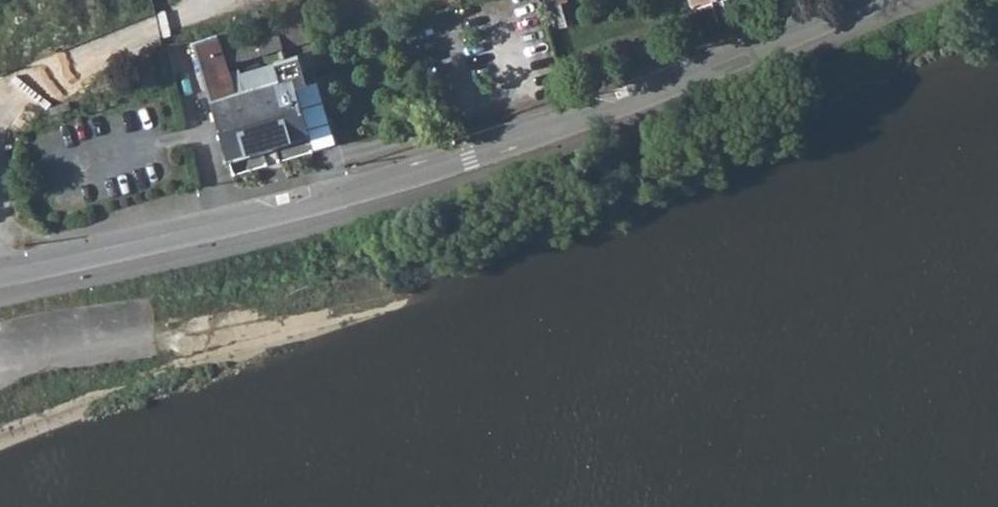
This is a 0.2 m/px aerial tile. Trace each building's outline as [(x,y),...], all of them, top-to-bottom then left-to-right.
[(309,11),(273,22),(281,49),(315,40),(309,11)] [(217,39),(225,65),(281,49),(273,22),(217,39)] [(192,47),(209,101),(233,94),(225,65),(217,39),(192,47)] [(289,77),(233,94),(209,101),(227,160),(305,134),(289,77)]
